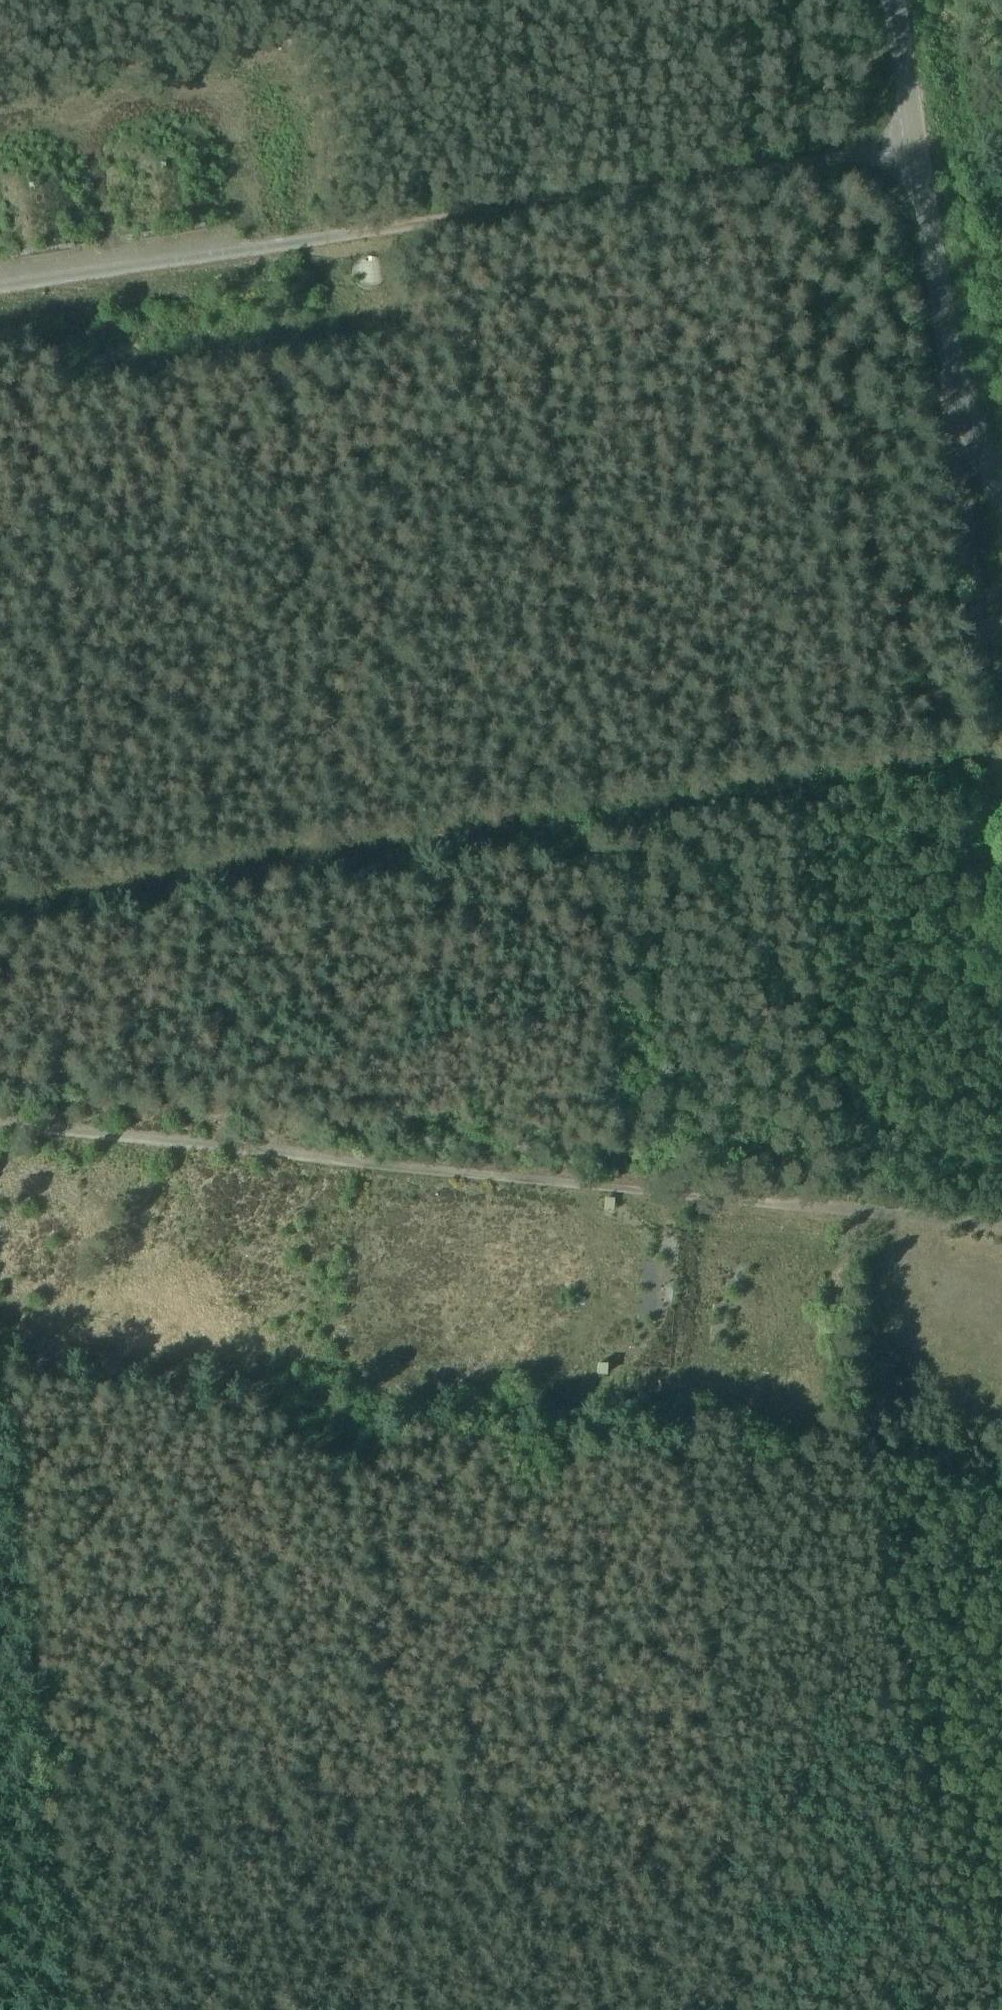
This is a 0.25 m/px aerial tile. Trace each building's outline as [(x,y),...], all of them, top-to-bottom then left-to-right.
[(597,1361),(595,1371),(614,1374),(615,1364),(597,1361)]
